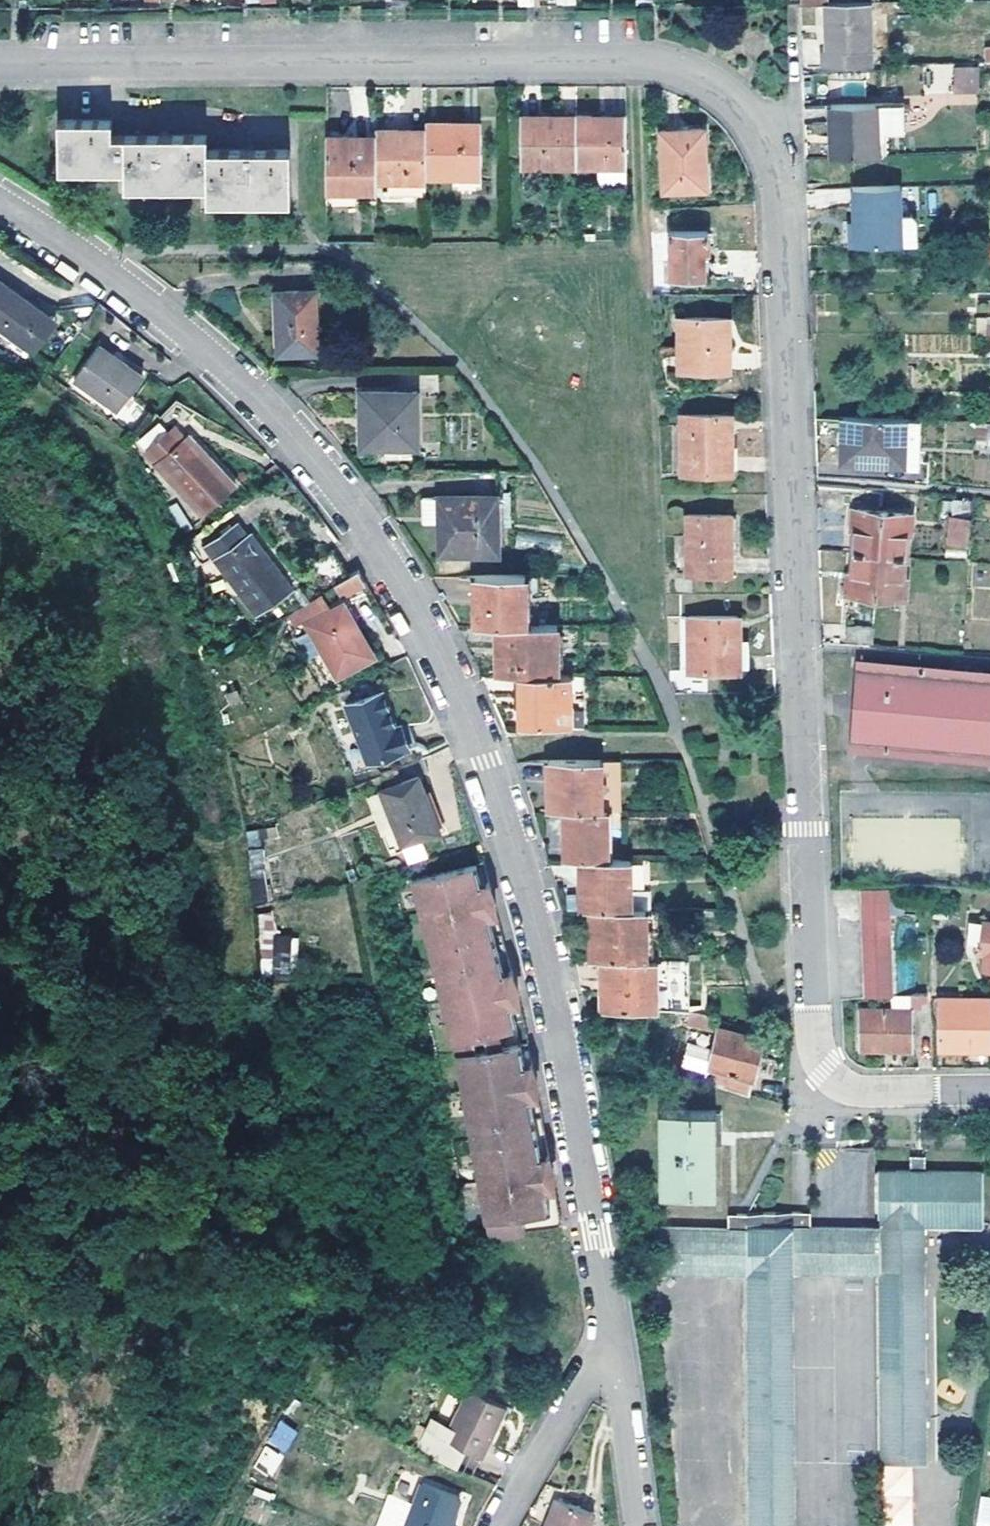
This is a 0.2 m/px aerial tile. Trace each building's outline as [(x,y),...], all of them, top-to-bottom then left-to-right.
[(827,47),(869,46),(869,0),(827,0),(827,47)] [(989,63),(989,47),(981,47),(981,63),(989,63)] [(959,67),(960,91),(978,91),(978,67),(959,67)] [(877,107),(833,107),(834,159),(877,157),(877,107)] [(577,170),(577,119),(525,119),(524,169),(549,169),(577,170)] [(604,187),(628,187),(628,119),(577,119),(577,170),(604,170),(604,187)] [(60,120),(60,169),(125,170),(124,186),(207,188),(207,202),(290,205),(290,152),(251,152),(208,151),(207,136),(162,135),(113,134),(112,121),(83,120),(60,120)] [(484,127),(428,125),(427,132),(428,180),(455,180),(483,181),(484,127)] [(378,184),(405,185),(427,184),(428,180),(427,132),(378,132),(378,139),(378,184)] [(665,134),(666,195),(707,193),(707,132),(665,134)] [(378,139),(327,140),(327,193),(377,193),(378,184),(378,139)] [(548,182),(549,169),(524,169),(524,182),(548,182)] [(483,192),(483,181),(455,180),(454,192),(483,192)] [(900,188),(854,189),(855,222),(856,247),(903,246),(918,246),(918,220),(914,216),(903,216),(902,188),(900,188)] [(709,252),(709,233),(670,233),(670,261),(672,281),(705,280),(704,260),(705,253),(709,252)] [(276,291),(275,353),(312,352),(312,290),(276,291)] [(10,291),(5,298),(50,332),(56,325),(10,291)] [(0,305),(0,334),(31,357),(50,332),(5,298),(0,305)] [(976,335),(989,335),(989,318),(977,318),(976,335)] [(681,321),(680,375),(729,375),(728,323),(681,321)] [(98,351),(73,384),(118,416),(143,382),(98,351)] [(358,395),(358,452),(414,451),(414,395),(358,395)] [(685,418),(683,478),(731,478),(732,420),(685,418)] [(923,421),(845,418),(844,464),(884,466),(885,462),(906,464),(920,464),(920,447),(923,421)] [(148,452),(202,511),(233,483),(191,434),(184,441),(175,428),(148,452)] [(496,498),(446,499),(437,499),(441,557),(500,555),(496,498)] [(855,553),(880,554),(885,514),(852,510),(850,534),(857,534),(855,553)] [(880,554),(906,556),(908,515),(885,514),(880,554)] [(950,542),(968,544),(970,519),(953,518),(950,542)] [(689,521),(688,576),(732,578),(731,521),(689,521)] [(205,548),(254,616),(292,589),(251,533),(246,537),(238,525),(205,548)] [(876,599),(880,554),(855,553),(853,574),(848,574),(845,596),(876,599)] [(906,556),(880,554),(876,599),(903,600),(906,556)] [(335,586),(338,583),(320,557),(299,570),(316,596),(332,587),(335,586)] [(342,598),(363,586),(354,572),(338,583),(335,586),(332,587),(339,600),(342,598)] [(539,579),(476,579),(477,628),(498,628),(538,628),(539,579)] [(303,626),(334,679),(371,658),(341,605),(303,626)] [(690,619),(688,674),(737,675),(737,621),(690,619)] [(871,642),(872,627),(847,623),(846,640),(871,642)] [(556,679),(558,628),(538,628),(498,628),(495,679),(520,679),(556,679)] [(857,744),(989,751),(989,676),(860,668),(857,744)] [(556,679),(520,679),(519,728),(583,728),(583,679),(556,679)] [(364,764),(405,749),(398,725),(393,726),(380,691),(342,705),(364,764)] [(406,723),(398,725),(405,749),(413,745),(406,723)] [(423,774),(418,761),(394,771),(398,783),(376,793),(397,846),(435,831),(414,778),(423,774)] [(615,811),(616,763),(600,764),(600,812),(605,812),(615,811)] [(600,812),(600,764),(545,764),(546,812),(561,812),(600,812)] [(600,812),(561,812),(561,861),(576,862),(605,861),(605,812),(600,812)] [(883,841),(885,820),(863,818),(861,839),(883,841)] [(960,866),(959,819),(904,820),(904,866),(960,866)] [(245,832),(247,847),(267,844),(264,829),(245,832)] [(407,866),(427,858),(422,842),(401,850),(407,866)] [(264,876),(262,849),(248,850),(249,877),(264,876)] [(629,912),(630,862),(605,861),(576,862),(577,911),(587,912),(629,912)] [(412,875),(434,996),(444,1056),(516,1042),(509,1008),(481,863),(412,875)] [(863,888),(863,896),(863,996),(890,995),(889,897),(890,888),(863,888)] [(629,912),(587,912),(585,960),(599,961),(655,960),(656,912),(629,912)] [(989,968),(989,926),(982,925),(981,953),(987,953),(986,968),(989,968)] [(271,935),(271,969),(309,970),(309,935),(271,935)] [(669,1009),(666,1004),(667,960),(655,960),(599,961),(601,1011),(669,1009)] [(940,1050),(989,1049),(989,1002),(940,1002),(940,1050)] [(713,1031),(717,1017),(690,1009),(686,1025),(713,1031)] [(913,1049),(913,1021),(912,1010),(862,1011),(861,1029),(861,1051),(913,1049)] [(720,1028),(711,1067),(754,1077),(762,1039),(720,1028)] [(444,1056),(445,1059),(455,1113),(455,1117),(478,1243),(518,1236),(550,1230),(528,1114),(527,1109),(516,1046),(516,1042),(444,1056)] [(706,1085),(751,1098),(754,1077),(711,1067),(706,1085)] [(658,1109),(653,1192),(707,1196),(713,1114),(658,1109)] [(910,1159),(910,1175),(925,1175),(924,1159),(910,1159)] [(876,1227),(878,1275),(879,1465),(927,1467),(923,1227),(984,1224),(984,1173),(925,1175),(910,1175),(877,1176),(876,1227)] [(808,1216),(791,1217),(791,1230),(809,1229),(808,1216)] [(737,1231),(743,1232),(791,1230),(791,1217),(737,1219),(737,1231)] [(720,1231),(737,1231),(737,1219),(721,1220),(720,1231)] [(809,1229),(791,1230),(792,1275),(878,1275),(876,1227),(809,1229)] [(749,1525),(797,1525),(792,1275),(791,1230),(743,1232),(743,1276),(749,1525)] [(655,1279),(743,1276),(743,1232),(737,1231),(720,1231),(653,1234),(655,1279)] [(443,1429),(439,1438),(455,1445),(447,1464),(465,1472),(496,1405),(461,1389),(443,1429)] [(286,1453),(298,1430),(279,1420),(267,1443),(286,1453)] [(447,1464),(455,1445),(439,1438),(443,1429),(425,1421),(412,1449),(447,1464)] [(275,1476),(284,1453),(264,1445),(255,1468),(275,1476)] [(449,1506),(456,1492),(421,1475),(413,1493),(397,1525),(399,1525),(440,1525),(449,1506)] [(976,1525),(989,1525),(989,1498),(979,1497),(976,1525)] [(589,1512),(550,1498),(540,1525),(584,1525),(589,1512)]
